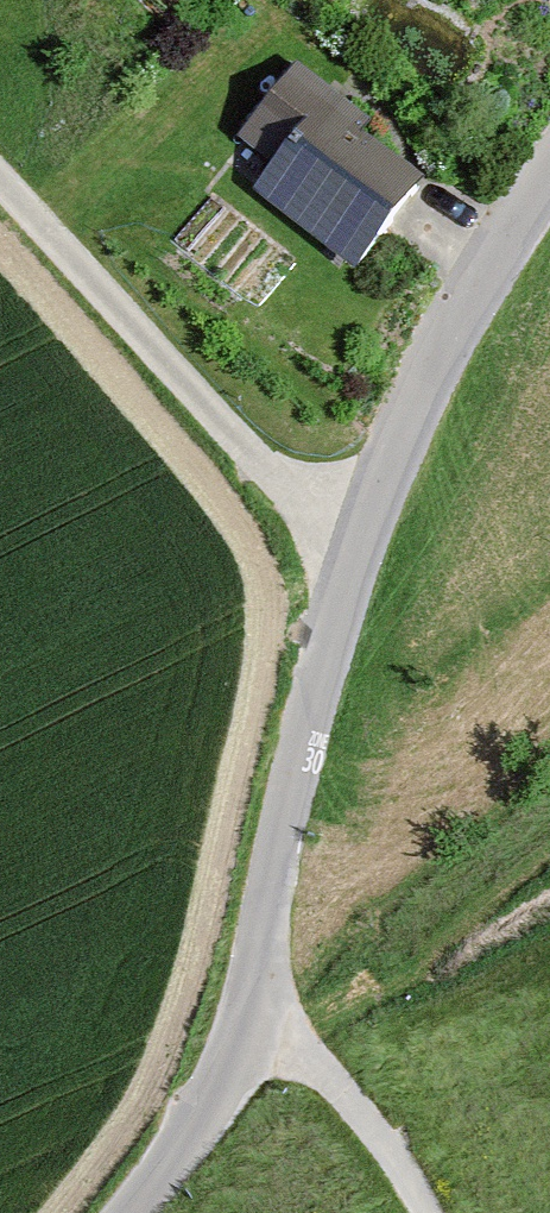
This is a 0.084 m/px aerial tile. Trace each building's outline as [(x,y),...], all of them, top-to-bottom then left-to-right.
[(549,10),(549,0),(537,0),(549,10)] [(264,208),(355,278),(418,195),(360,150),(371,135),(297,79),(241,152),(282,184),(264,208)]
